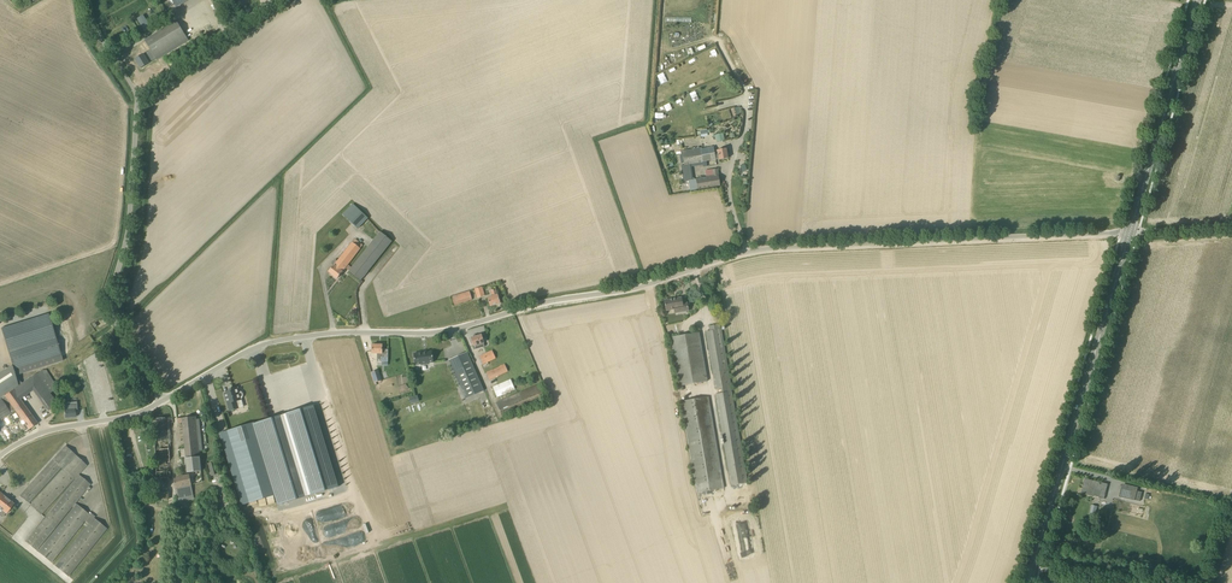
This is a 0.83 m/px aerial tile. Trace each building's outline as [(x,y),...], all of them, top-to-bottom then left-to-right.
[(143,15),(137,19),(144,31),(151,27),(143,15)] [(157,60),(188,40),(176,21),(145,40),(151,50),(144,55),(143,54),(135,59),(141,68),(149,63),(147,61),(155,56),(157,60)] [(697,135),(700,134),(701,137),(707,136),(707,133),(710,133),(710,130),(707,131),(707,129),(699,130),(699,132),(696,132),(697,135)] [(715,135),(716,135),(716,137),(717,142),(725,140),(723,133),(715,135)] [(720,187),(717,169),(706,171),(708,178),(692,180),(689,164),(716,160),(719,159),(719,160),(728,158),(726,149),(718,150),(718,154),(715,154),(714,147),(702,149),(701,147),(681,151),(684,165),(681,166),(684,182),(689,181),(690,188),(691,191),(720,187)] [(357,229),(368,219),(353,204),(343,214),(357,229)] [(333,266),(329,272),(337,279),(342,272),(345,268),(349,271),(354,275),(352,278),(355,281),(357,278),(361,280),(392,241),(380,232),(352,267),(351,267),(351,268),(348,265),(360,248),(352,242),(337,261),(335,260),(334,260),(332,263),(332,265),(333,266)] [(477,298),(485,296),(482,287),(475,289),(477,298)] [(497,295),(495,290),(491,291),(492,297),(488,298),(490,306),(500,303),(498,295),(497,295)] [(454,305),(472,300),(470,291),(451,297),(454,305)] [(689,311),(687,303),(682,304),(681,298),(664,300),(666,310),(674,309),(675,313),(678,313),(689,311)] [(16,375),(62,361),(48,315),(2,329),(16,375)] [(706,332),(707,338),(714,380),(716,390),(722,389),(731,387),(721,331),(720,325),(709,326),(710,331),(706,332)] [(671,338),(679,387),(679,391),(684,391),(683,386),(707,381),(699,333),(671,338)] [(472,338),(475,350),(485,347),(481,335),(476,337),(476,335),(471,336),(472,338)] [(377,353),(377,360),(377,362),(382,362),(382,360),(388,360),(388,350),(382,350),(382,345),(372,345),(372,353),(377,353)] [(483,365),(497,359),(493,350),(479,356),(483,365)] [(434,362),(432,351),(427,352),(424,353),(422,352),(419,352),(418,353),(414,354),(415,365),(421,364),(421,365),(429,364),(428,363),(434,362)] [(449,360),(466,398),(484,391),(467,352),(449,360)] [(490,380),(508,372),(505,364),(486,372),(490,380)] [(15,411),(29,430),(38,423),(20,399),(33,390),(47,410),(57,402),(50,394),(58,388),(48,373),(45,376),(42,370),(36,374),(22,384),(4,395),(0,389),(0,421),(15,411)] [(371,373),(374,383),(381,381),(378,370),(371,372),(371,373)] [(497,398),(515,390),(511,379),(493,387),(497,398)] [(502,418),(546,400),(540,385),(496,403),(502,418)] [(229,411),(235,409),(235,408),(239,407),(240,404),(240,402),(242,397),(243,396),(243,395),(242,394),(242,393),(240,392),(239,392),(237,387),(229,390),(229,391),(229,392),(224,394),(229,411)] [(747,483),(731,391),(723,393),(716,394),(731,486),(747,483)] [(709,397),(706,397),(682,401),(698,493),(724,488),(709,397)] [(65,410),(65,417),(76,417),(75,409),(77,409),(77,410),(77,402),(66,403),(67,410),(65,410)] [(312,406),(254,424),(220,434),(242,505),(276,495),(280,506),(337,489),(312,406)] [(196,419),(196,417),(177,419),(177,422),(182,422),(187,473),(201,471),(199,450),(202,450),(199,419),(196,419)] [(168,431),(167,422),(173,422),(173,419),(154,421),(157,478),(157,491),(156,491),(155,499),(169,500),(170,492),(168,492),(168,482),(170,482),(170,478),(168,440),(172,440),(171,431),(168,431)] [(87,465),(65,446),(28,487),(20,495),(29,503),(62,468),(63,469),(30,504),(42,515),(82,470),(87,465)] [(210,476),(215,475),(211,462),(207,463),(210,476)] [(51,563),(85,521),(89,524),(55,565),(68,576),(106,529),(93,518),(95,516),(91,513),(90,515),(75,504),(86,490),(88,491),(91,488),(89,487),(91,484),(79,475),(25,541),(37,551),(72,507),(73,508),(38,552),(51,563)] [(179,502),(194,498),(191,485),(189,475),(176,477),(176,479),(174,479),(176,488),(179,502)] [(1104,499),(1108,484),(1085,479),(1081,494),(1082,494),(1082,493),(1094,496),(1094,495),(1100,497),(1099,498),(1099,497),(1099,498),(1104,499)] [(1120,497),(1135,500),(1137,491),(1122,488),(1120,497)] [(14,504),(4,496),(0,492),(0,509),(6,514),(14,504)] [(185,543),(193,543),(193,533),(185,534),(185,543)]
